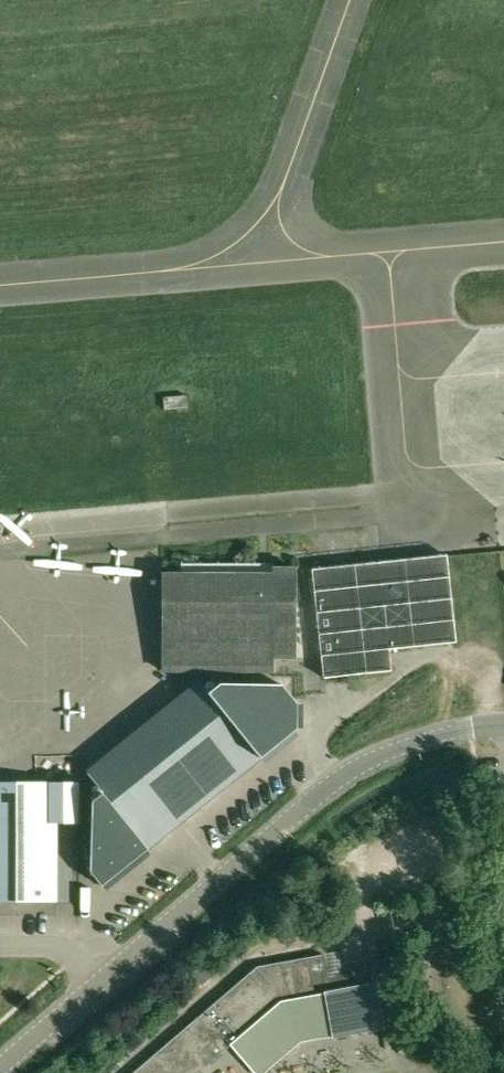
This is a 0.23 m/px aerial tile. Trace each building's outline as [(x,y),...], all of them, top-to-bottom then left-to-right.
[(186,395),(165,398),(166,410),(188,407),(186,395)] [(446,555),(380,562),(389,649),(456,642),(446,555)] [(380,562),(313,569),(325,678),(392,670),(389,649),(380,562)] [(164,575),(163,671),(274,671),(274,656),(295,657),(295,568),(275,568),(275,575),(271,575),(164,575)] [(197,685),(87,776),(99,790),(91,797),(89,873),(101,888),(147,850),(147,849),(259,757),(295,729),(297,697),(281,678),(225,675),(203,692),(197,685)] [(43,759),(42,770),(67,771),(67,760),(43,759)] [(55,902),(56,825),(78,825),(78,785),(0,784),(0,902),(55,902)] [(209,1007),(210,1007),(239,1038),(231,1045),(255,1072),(263,1072),(300,1040),(333,1035),(333,1036),(334,1036),(323,973),(327,972),(324,954),(257,965),(209,1007)] [(207,959),(191,972),(201,984),(217,971),(207,959)] [(327,972),(323,973),(334,1036),(382,1028),(374,984),(369,985),(364,959),(339,964),(340,970),(327,972)] [(231,1045),(239,1038),(210,1007),(133,1072),(198,1072),(231,1045)]
